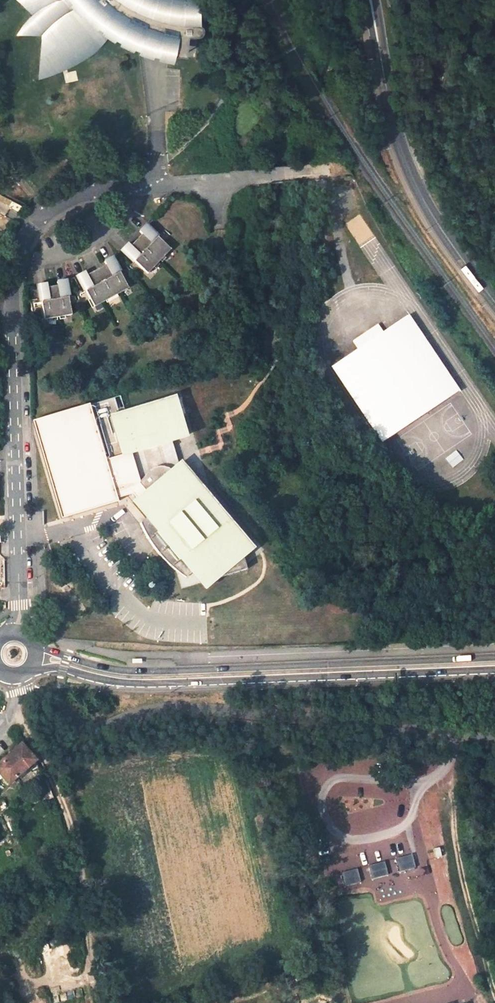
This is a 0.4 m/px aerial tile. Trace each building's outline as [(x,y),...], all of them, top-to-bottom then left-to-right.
[(36,16),(33,19),(32,20),(27,28),(47,34),(44,64),(49,64),(53,64),(62,64),(70,62),(81,57),(90,51),(98,44),(103,38),(108,31),(118,37),(127,42),(137,46),(149,50),(162,54),(171,55),(172,53),(184,55),(186,35),(198,35),(200,33),(201,30),(201,27),(200,25),(198,23),(195,22),(195,0),(29,0),(36,16)] [(301,158),(306,165),(312,161),(306,154),(301,158)] [(130,246),(128,244),(122,249),(147,274),(171,250),(157,237),(145,226),(139,231),(142,234),(130,246)] [(85,272),(78,276),(85,291),(94,307),(128,288),(119,273),(111,258),(104,262),(106,265),(86,275),(85,272)] [(44,320),(71,315),(68,297),(65,280),(57,282),(58,285),(47,288),(46,284),(39,285),(44,320)] [(379,440),(459,391),(410,312),(382,329),(378,323),(352,339),(357,347),(331,363),(379,440)] [(173,400),(92,423),(112,492),(135,486),(143,495),(131,504),(145,520),(138,525),(143,536),(148,546),(155,555),(161,563),(172,572),(179,577),(183,579),(190,574),(203,590),(214,581),(245,570),(241,558),(251,550),(179,465),(176,467),(170,443),(184,439),(173,400)] [(34,760),(20,744),(0,761),(0,776),(8,784),(34,760)] [(396,859),(399,872),(415,868),(412,854),(396,859)] [(369,866),(372,879),(388,875),(384,862),(369,866)] [(342,873),(345,886),(361,882),(357,869),(342,873)]
